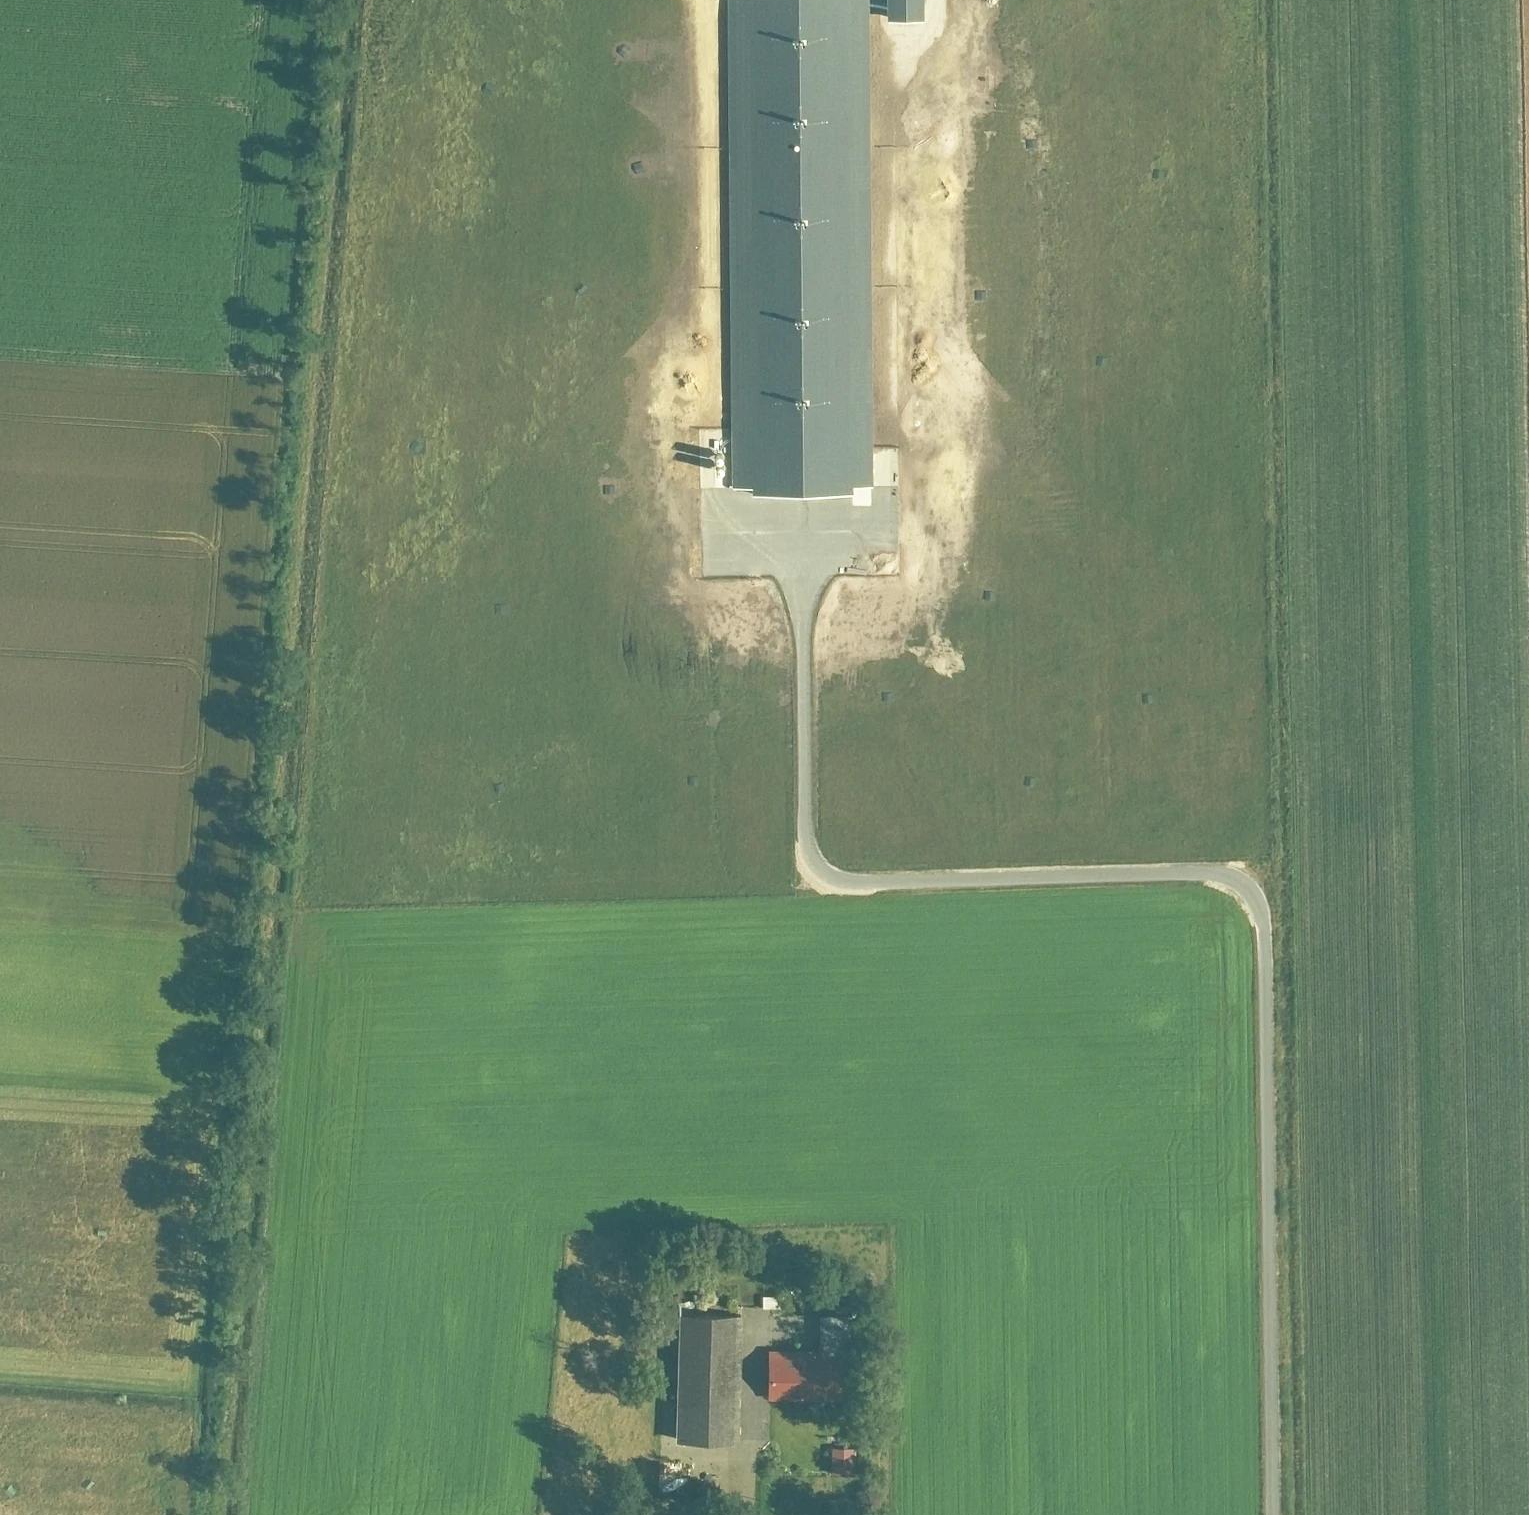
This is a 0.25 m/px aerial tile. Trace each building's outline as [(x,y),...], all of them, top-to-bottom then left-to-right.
[(875,493),(872,0),(725,0),(728,494),(875,493)] [(888,14),(922,14),(922,0),(888,0),(888,14)] [(811,1355),(842,1356),(843,1321),(812,1320),(811,1355)] [(672,1323),(669,1446),(732,1447),(735,1324),(672,1323)] [(761,1359),(763,1402),(831,1400),(830,1357),(761,1359)] [(648,1440),(650,1498),(666,1497),(664,1439),(648,1440)]
